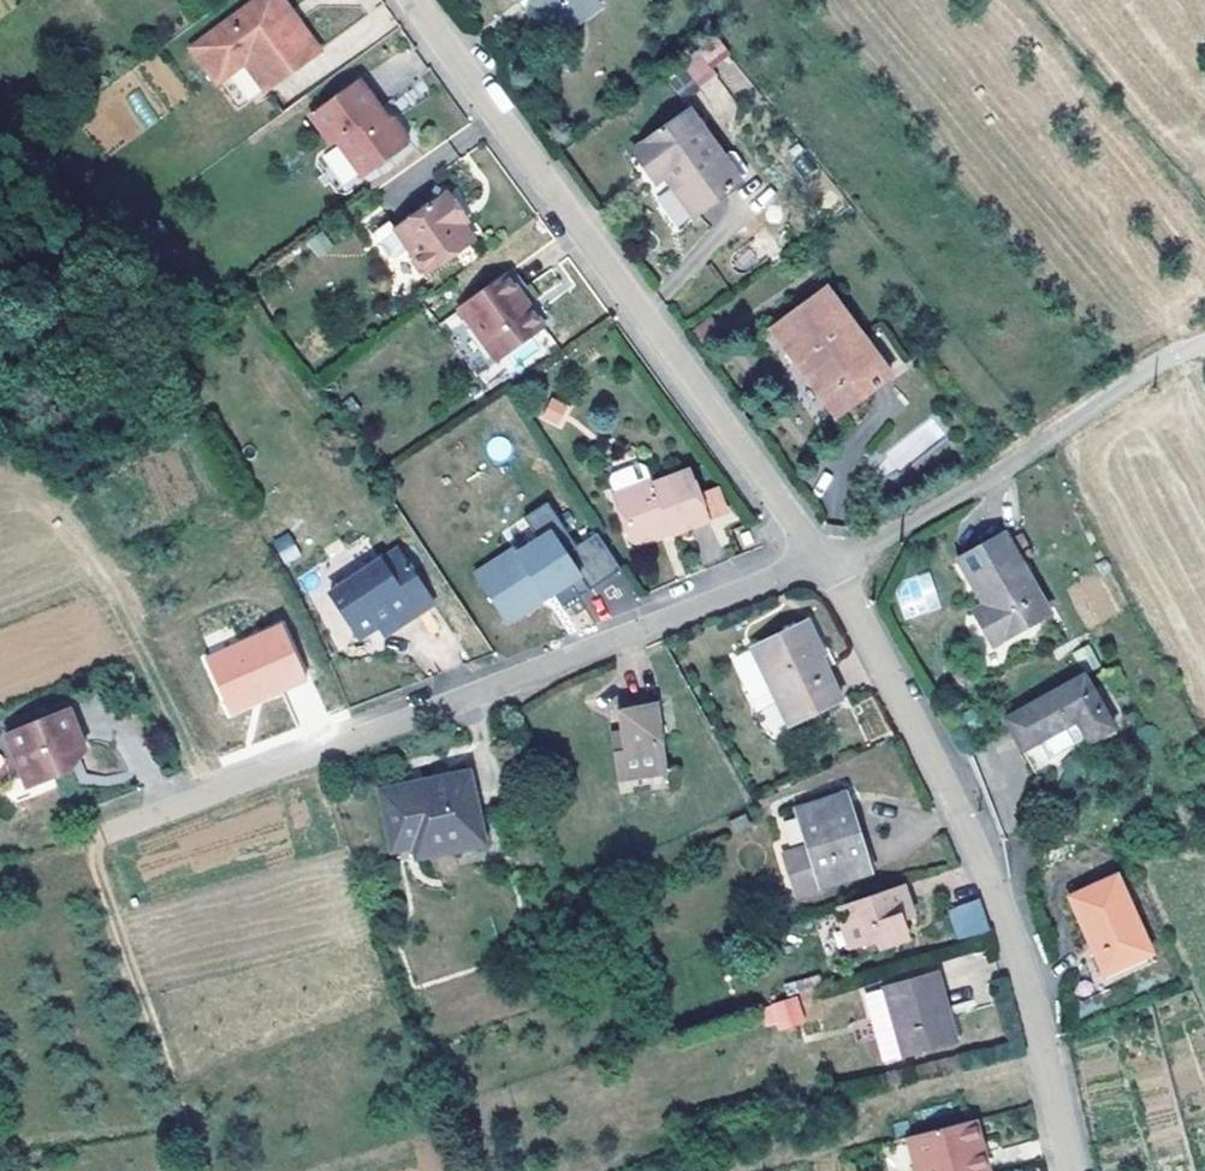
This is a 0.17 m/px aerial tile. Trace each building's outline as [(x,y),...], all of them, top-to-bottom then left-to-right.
[(281,0),(258,0),(190,49),(216,83),(244,63),(265,91),(313,56),(292,27),(288,29),(279,17),(289,11),(281,0)] [(518,0),(551,43),(559,36),(532,0),(519,0),(518,0)] [(559,36),(598,7),(592,0),(532,0),(559,36)] [(289,11),(279,17),(288,29),(292,27),(313,56),(319,52),(289,11)] [(681,62),(696,83),(731,57),(716,36),(681,62)] [(356,79),(310,115),(331,145),(335,141),(361,176),(406,144),(405,135),(392,117),(383,117),(356,79)] [(689,111),(641,145),(694,216),(741,182),(722,156),(689,111)] [(728,152),(722,156),(741,182),(746,178),(746,171),(735,153),(728,152)] [(375,231),(375,239),(387,256),(395,256),(407,247),(427,273),(473,241),(453,215),(459,211),(446,193),(394,229),(389,222),(375,231)] [(317,257),(334,248),(324,231),(307,240),(317,257)] [(515,268),(508,274),(531,306),(539,300),(515,268)] [(531,306),(508,274),(462,308),(501,360),(547,328),(531,306)] [(825,290),(770,329),(835,417),(889,376),(825,290)] [(770,329),(761,336),(827,423),(835,417),(770,329)] [(560,427),(570,406),(548,397),(539,418),(560,427)] [(648,479),(608,494),(627,542),(636,547),(659,538),(657,533),(666,529),(669,534),(670,537),(708,523),(687,468),(649,483),(648,479)] [(701,491),(712,518),(729,511),(719,484),(701,491)] [(576,546),(547,502),(523,518),(538,540),(517,554),(514,549),(475,575),(507,624),(543,600),(540,596),(556,586),(558,590),(569,583),(578,596),(588,592),(621,569),(597,532),(576,546)] [(666,529),(657,533),(659,538),(669,534),(666,529)] [(288,532),(272,540),(283,564),(300,557),(288,532)] [(1004,533),(959,561),(984,605),(973,611),(992,644),(1048,611),(1004,533)] [(749,536),(739,540),(742,550),(752,547),(749,536)] [(397,549),(381,560),(394,578),(410,568),(397,549)] [(381,560),(331,592),(360,637),(380,624),(393,616),(399,626),(434,603),(410,568),(394,578),(381,560)] [(543,600),(558,590),(556,586),(540,596),(543,600)] [(399,626),(393,616),(380,624),(386,635),(399,626)] [(738,656),(735,661),(736,668),(751,697),(770,686),(777,701),(788,723),(840,696),(820,656),(824,654),(806,621),(743,652),(738,656)] [(307,680),(282,624),(205,659),(230,714),(307,680)] [(1089,643),(1072,653),(1084,674),(1100,665),(1089,643)] [(1113,727),(1084,674),(1004,718),(1022,750),(1076,719),(1088,740),(1113,727)] [(770,686),(751,697),(758,711),(777,701),(770,686)] [(73,702),(10,729),(33,781),(71,764),(74,756),(72,755),(76,747),(84,743),(89,741),(73,702)] [(622,739),(610,741),(617,778),(668,770),(657,702),(617,708),(621,729),(622,739)] [(1088,740),(1076,719),(1022,750),(1036,775),(1115,731),(1113,727),(1088,740)] [(621,729),(608,731),(610,741),(622,739),(621,729)] [(84,743),(76,747),(72,755),(74,756),(71,764),(76,762),(84,743)] [(471,769),(465,771),(475,810),(481,809),(471,769)] [(465,771),(378,789),(391,849),(410,845),(453,835),(456,847),(483,841),(475,810),(465,771)] [(795,810),(807,846),(792,851),(785,865),(795,893),(869,868),(854,821),(844,793),(795,810)] [(802,843),(796,817),(778,821),(784,847),(802,843)] [(861,819),(854,821),(869,868),(877,866),(861,819)] [(453,835),(410,845),(414,856),(456,847),(453,835)] [(792,851),(781,855),(785,865),(792,851)] [(1116,874),(1070,896),(1104,972),(1149,951),(1116,874)] [(904,882),(837,904),(840,913),(851,910),(854,918),(843,922),(851,945),(876,938),(879,946),(910,935),(904,918),(915,915),(904,882)] [(979,897),(949,907),(959,938),(990,929),(979,897)] [(851,910),(840,913),(843,922),(854,918),(851,910)] [(1153,960),(1149,951),(1104,972),(1107,980),(1153,960)] [(936,973),(885,987),(904,1054),(954,1039),(945,1004),(936,973)] [(885,987),(865,992),(885,1059),(904,1054),(885,987)] [(797,997),(761,1006),(767,1031),(804,1023),(797,997)] [(952,1002),(945,1004),(954,1039),(962,1037),(952,1002)] [(908,1135),(917,1170),(980,1170),(972,1144),(980,1141),(974,1118),(908,1135)] [(877,1143),(885,1170),(917,1170),(908,1135),(877,1143)] [(972,1144),(980,1170),(987,1170),(982,1154),(999,1149),(995,1137),(980,1141),(972,1144)]
